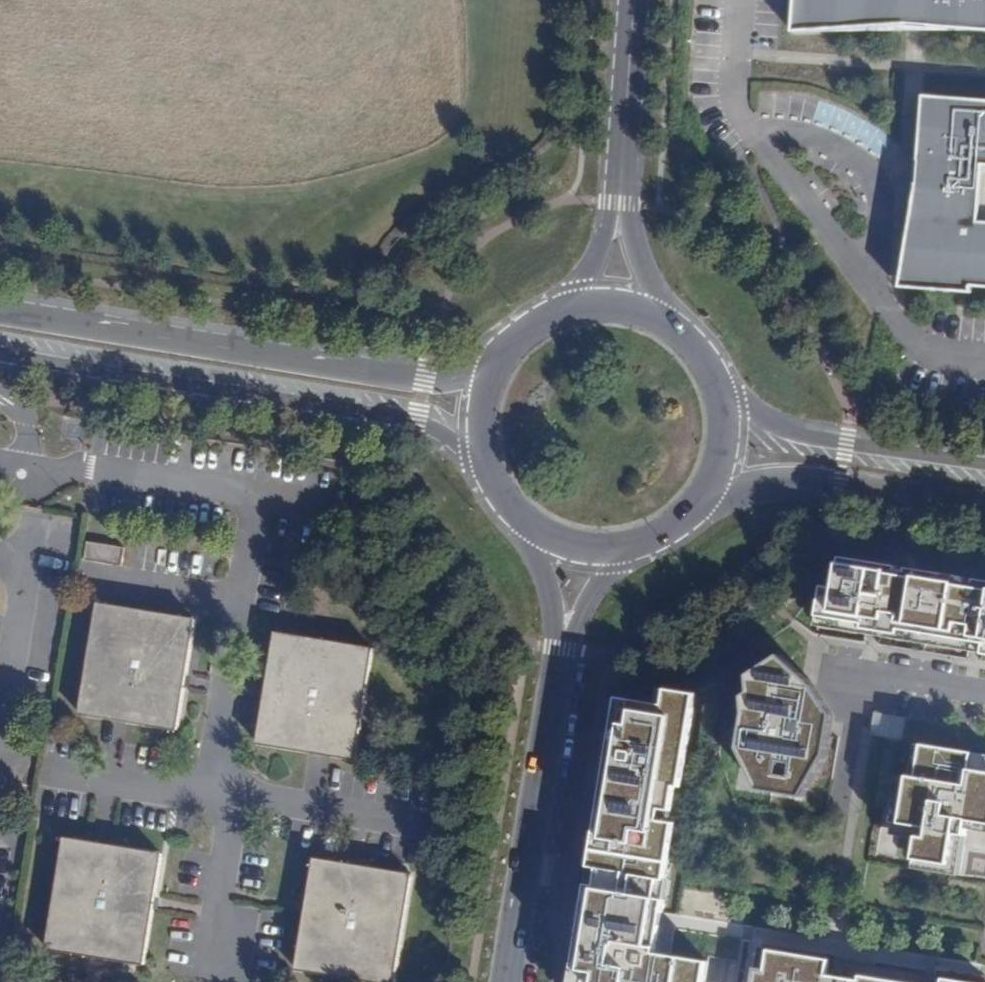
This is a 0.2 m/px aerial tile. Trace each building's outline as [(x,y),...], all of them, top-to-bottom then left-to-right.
[(793,33),(905,25),(984,31),(984,0),(795,0),(793,33)] [(910,282),(973,287),(984,288),(984,100),(923,95),(917,185),(910,282)] [(910,282),(917,185),(899,288),(972,293),(973,287),(910,282)] [(89,541),(85,561),(121,567),(124,548),(89,541)] [(840,556),(834,588),(822,587),(816,628),(984,657),(984,580),(976,579),(975,585),(963,583),(964,578),(907,568),(906,573),(896,572),(897,566),(840,556)] [(99,605),(81,712),(178,729),(195,621),(99,605)] [(275,634),(258,742),(354,760),(373,650),(275,634)] [(781,655),(750,675),(751,693),(743,697),(746,715),(741,749),(761,790),(806,798),(829,753),(836,716),(816,685),(781,655)] [(710,960),(658,952),(667,899),(658,897),(661,879),(667,880),(676,822),(661,820),(662,808),(673,810),(677,786),(682,786),(697,692),(667,688),(664,703),(617,696),(615,710),(624,712),(622,725),(613,723),(608,756),(617,757),(615,768),(606,767),(597,826),(606,828),(602,849),(593,848),(591,865),(600,867),(597,884),(588,883),(585,899),(595,901),(591,919),(583,918),(576,959),(581,960),(577,981),(707,981),(710,960)] [(924,744),(920,777),(910,776),(901,824),(920,827),(916,860),(952,867),(957,837),(967,839),(969,823),(984,825),(984,773),(973,771),(976,753),(924,744)] [(66,837),(49,947),(145,963),(162,852),(66,837)] [(299,970),(382,981),(394,981),(410,873),(315,859),(299,970)] [(863,974),(862,979),(830,973),(832,958),(772,948),(768,969),(759,968),(757,981),(912,981),(863,974)]
